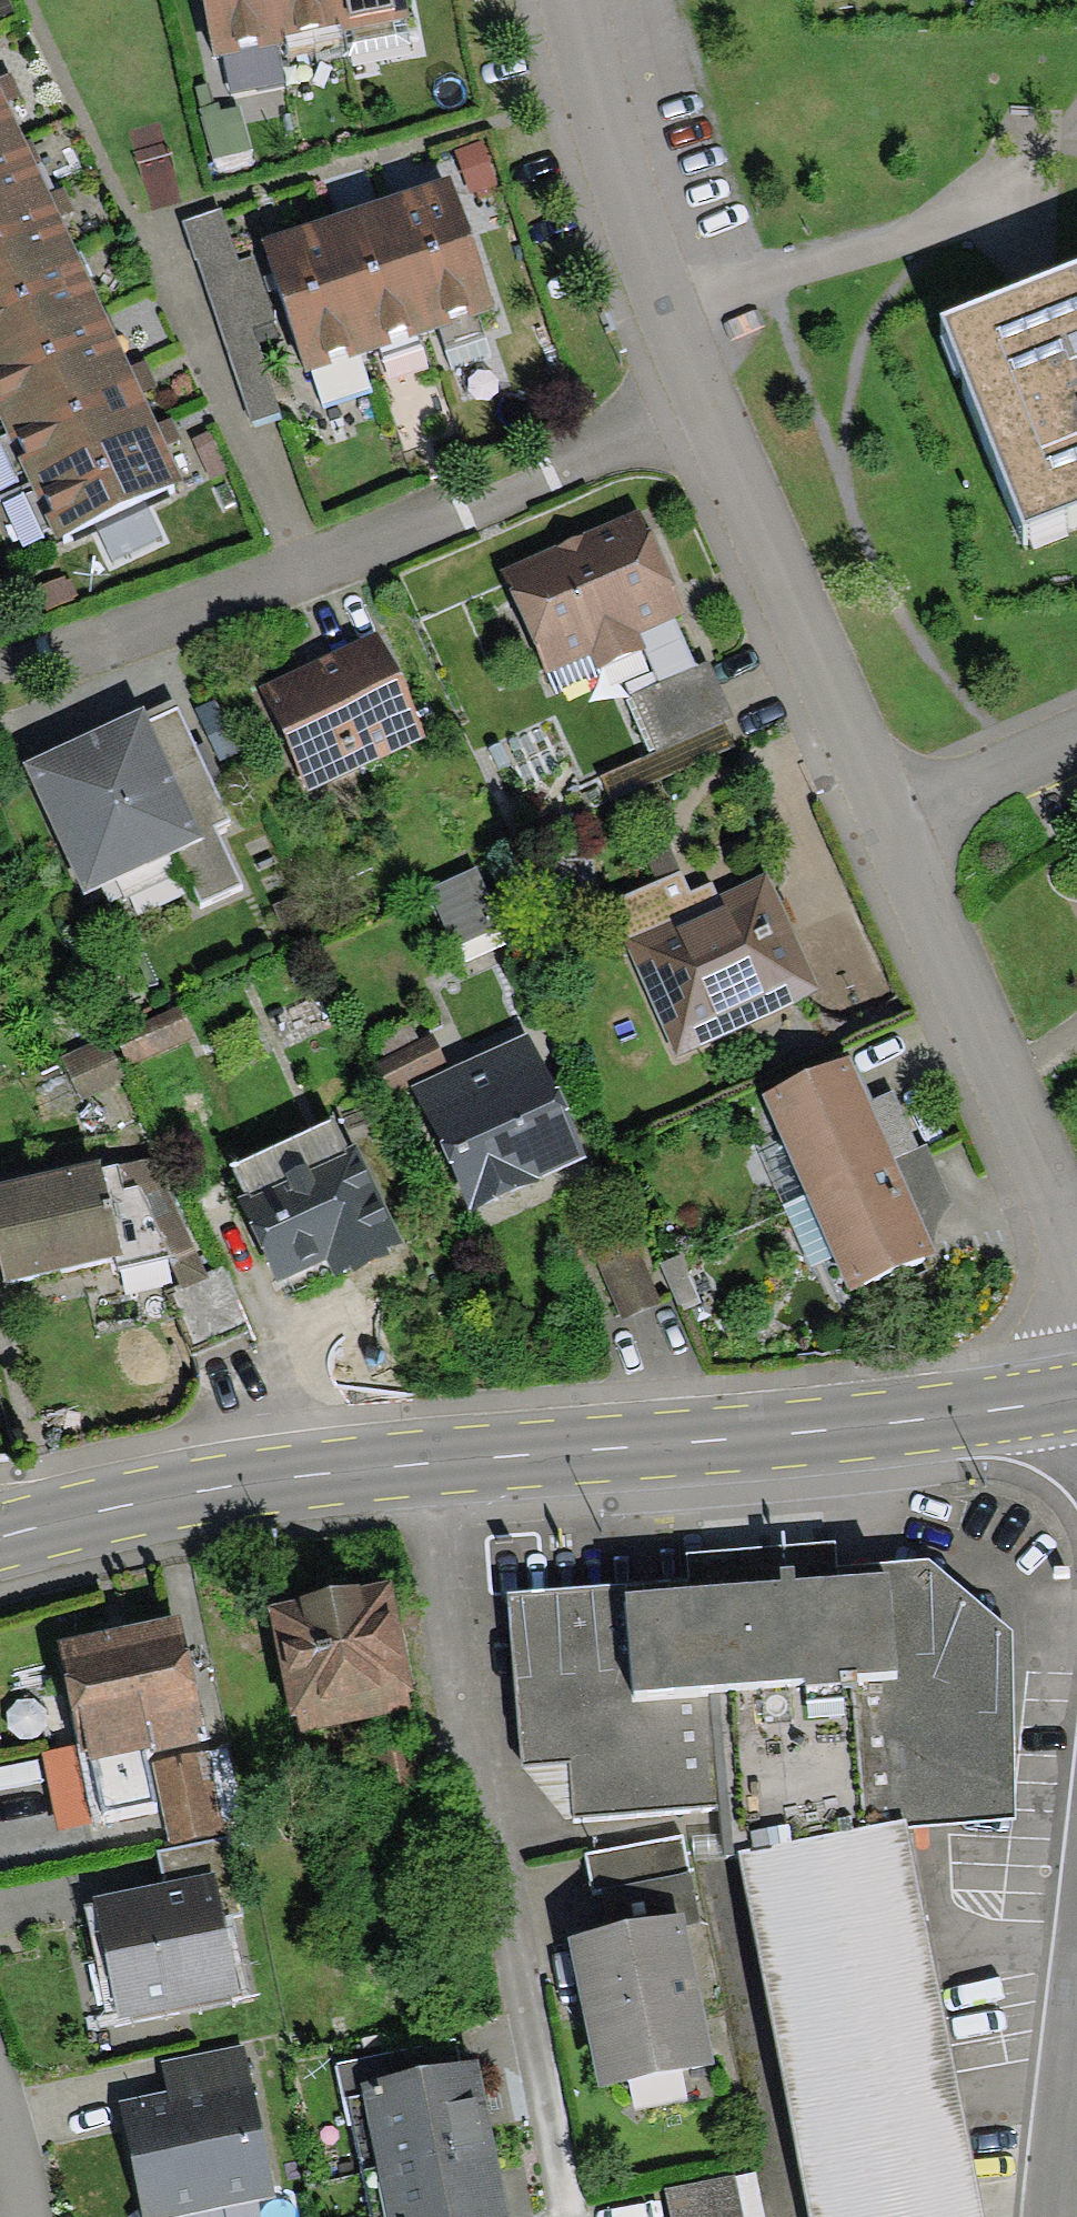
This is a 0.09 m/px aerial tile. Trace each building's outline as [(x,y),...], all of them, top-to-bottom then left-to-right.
[(17,14),(10,0),(0,0),(0,23),(17,14)] [(270,48),(262,0),(203,0),(214,59),(270,48)] [(325,0),(262,0),(270,48),(285,46),(283,35),(330,26),(325,0)] [(330,26),(342,24),(343,31),(408,17),(406,0),(325,0),(330,26)] [(19,132),(0,92),(0,141),(19,132)] [(45,188),(19,132),(0,141),(0,208),(45,188)] [(497,184),(481,141),(455,150),(471,194),(497,184)] [(384,198),(430,330),(439,327),(477,314),(495,308),(449,176),(384,198)] [(72,245),(45,188),(0,208),(0,279),(72,245)] [(430,330),(384,198),(321,218),(367,352),(430,330)] [(220,208),(184,220),(251,421),(281,411),(259,344),(279,337),(273,320),(276,320),(252,256),(239,260),(220,208)] [(361,354),(367,352),(321,218),(261,239),(307,372),(311,370),(361,354)] [(100,304),(72,245),(0,279),(0,350),(100,304)] [(942,313),(1024,520),(1076,499),(1076,260),(942,313)] [(126,359),(100,304),(0,350),(0,415),(126,359)] [(489,351),(477,314),(439,327),(452,364),(489,351)] [(372,392),(361,354),(311,370),(325,408),(372,392)] [(153,416),(126,359),(0,415),(0,420),(25,475),(153,416)] [(153,416),(25,475),(54,539),(182,479),(153,416)] [(229,470),(211,430),(193,438),(212,478),(229,470)] [(640,633),(687,612),(641,507),(499,569),(546,675),(590,656),(596,671),(647,649),(640,633)] [(66,581),(65,576),(36,588),(46,611),(72,599),(71,597),(76,595),(70,579),(66,581)] [(260,687),(307,790),(424,737),(377,634),(260,687)] [(733,717),(708,661),(632,695),(658,751),(733,717)] [(240,750),(216,698),(196,708),(220,760),(240,750)] [(178,708),(148,721),(196,832),(213,825),(227,819),(178,708)] [(143,710),(24,763),(83,892),(175,850),(200,840),(196,832),(148,721),(143,710)] [(241,885),(213,825),(196,832),(200,840),(175,850),(201,904),(241,885)] [(681,870),(667,837),(643,848),(657,881),(681,870)] [(476,868),(427,890),(453,947),(502,925),(476,868)] [(657,881),(610,902),(627,940),(671,921),(669,916),(718,895),(712,882),(691,891),(681,870),(657,881)] [(677,1053),(819,990),(766,873),(718,895),(669,916),(671,921),(627,940),(677,1053)] [(195,1037),(180,1004),(117,1033),(132,1065),(195,1037)] [(387,1051),(418,1036),(409,1016),(377,1030),(387,1051)] [(449,1067),(432,1031),(418,1036),(387,1051),(376,1056),(393,1093),(412,1085),(449,1067)] [(449,1067),(412,1085),(470,1212),(541,1180),(540,1176),(585,1155),(528,1032),(449,1067)] [(59,1057),(78,1099),(123,1079),(105,1036),(98,1039),(59,1057)] [(849,1055),(762,1094),(778,1130),(805,1195),(896,1159),(869,1101),(849,1055)] [(892,1091),(869,1101),(896,1159),(919,1148),(892,1091)] [(401,1242),(356,1143),(345,1148),(331,1118),(230,1164),(243,1193),(236,1196),(277,1285),(326,1263),(332,1275),(349,1267),(352,1272),(390,1255),(388,1248),(401,1242)] [(805,1195),(778,1130),(756,1139),(784,1205),(805,1195)] [(919,1148),(896,1159),(936,1253),(934,1240),(935,1231),(938,1223),(942,1216),(945,1210),(951,1204),(926,1145),(919,1148)] [(0,1182),(0,1256),(6,1281),(117,1256),(123,1254),(102,1167),(100,1159),(0,1182)] [(156,1159),(118,1165),(124,1188),(140,1186),(170,1254),(180,1283),(182,1289),(209,1277),(207,1271),(156,1159)] [(936,1253),(896,1159),(805,1195),(832,1257),(849,1292),(936,1253)] [(123,1254),(117,1256),(119,1267),(170,1254),(140,1186),(124,1188),(118,1165),(102,1167),(123,1254)] [(832,1257),(805,1195),(784,1205),(809,1266),(832,1257)] [(622,1317),(661,1302),(635,1237),(597,1252),(622,1317)] [(698,1249),(661,1263),(679,1306),(698,1299),(687,1272),(704,1265),(698,1249)] [(226,1264),(207,1271),(209,1277),(182,1289),(180,1283),(165,1291),(192,1355),(252,1331),(226,1264)] [(908,1825),(1016,1818),(1012,1631),(930,1559),(508,1593),(521,1765),(569,1763),(571,1819),(718,1805),(722,1855),(739,1853),(807,2216),(982,2216),(908,1825)] [(390,1582),(269,1605),(291,1717),(297,1716),(300,1731),(408,1710),(405,1695),(412,1694),(390,1582)] [(180,1616),(57,1641),(77,1743),(86,1741),(91,1761),(145,1750),(198,1739),(196,1727),(203,1726),(180,1616)] [(41,1751),(59,1832),(104,1823),(102,1812),(91,1761),(86,1741),(77,1743),(41,1751)] [(151,1761),(170,1845),(226,1833),(208,1749),(151,1761)] [(156,1800),(145,1750),(91,1761),(102,1812),(156,1800)] [(228,1836),(157,1850),(164,1883),(214,1873),(223,1917),(244,1913),(228,1836)] [(682,1836),(586,1854),(592,1889),(600,1888),(689,1870),(682,1836)] [(689,1870),(600,1888),(608,1929),(684,1913),(686,1924),(700,1922),(689,1870)] [(164,1883),(93,1898),(119,2023),(240,1998),(223,1917),(214,1873),(164,1883)] [(686,1924),(684,1913),(608,1929),(568,1936),(598,2085),(714,2062),(686,1924)] [(348,2096),(363,2093),(360,2083),(462,2063),(455,2039),(336,2065),(344,2100),(348,2096)] [(274,2196),(242,2043),(162,2060),(168,2090),(118,2101),(143,2216),(174,2216),(274,2196)] [(462,2063),(360,2083),(363,2093),(376,2165),(495,2141),(478,2060),(462,2063)] [(371,2216),(386,2216),(376,2165),(363,2093),(348,2096),(371,2216)] [(495,2141),(376,2165),(386,2216),(511,2216),(495,2141)] [(665,2190),(671,2216),(743,2216),(734,2175),(665,2190)]
